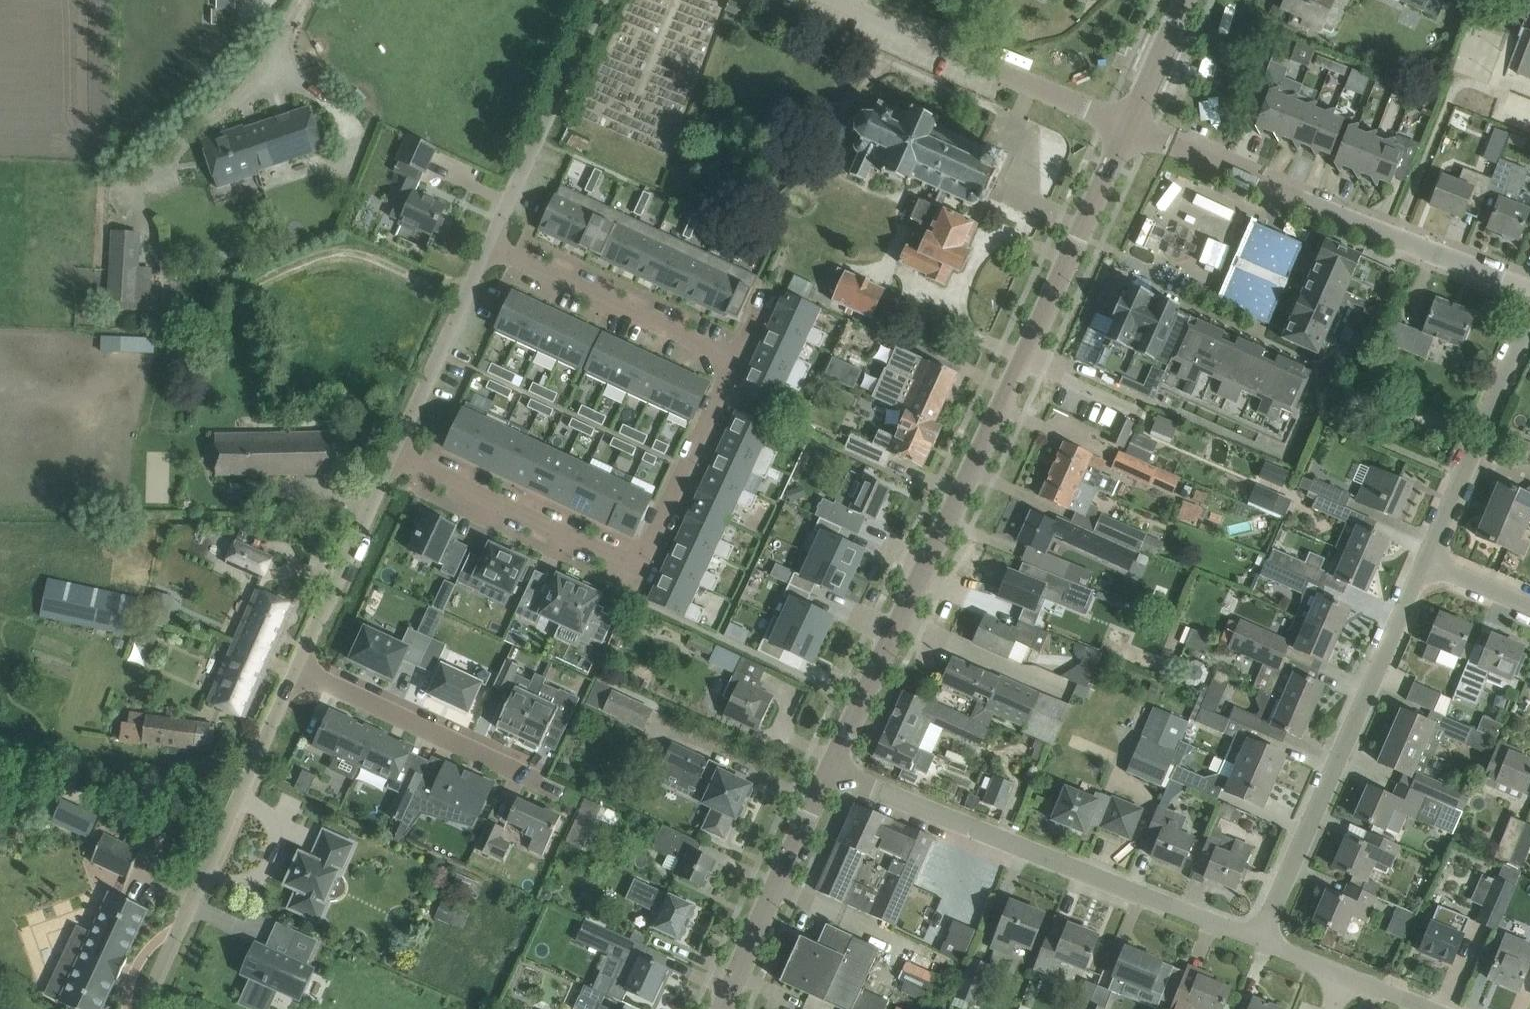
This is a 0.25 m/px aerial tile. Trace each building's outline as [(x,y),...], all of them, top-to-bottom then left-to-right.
[(217,8),(236,9),(237,0),(217,0),(217,8)] [(1282,9),(1293,14),(1289,24),(1300,29),(1302,24),(1320,32),(1334,0),(1341,4),(1343,0),(1286,0),(1282,9)] [(1423,12),(1438,18),(1446,0),(1397,0),(1423,12)] [(1515,1),(1521,4),(1516,16),(1525,20),(1527,17),(1529,18),(1529,0),(1516,0),(1515,1)] [(730,1),(725,10),(738,16),(743,7),(730,1)] [(1517,73),(1529,78),(1529,36),(1517,73)] [(1330,70),(1332,62),(1318,56),(1315,64),(1330,70)] [(1265,129),(1274,133),(1287,98),(1298,95),(1299,96),(1303,85),(1302,84),(1301,86),(1284,80),(1289,68),(1271,61),(1252,110),(1261,114),(1256,126),(1262,136),(1263,135),(1265,129)] [(1332,62),(1330,70),(1345,76),(1348,68),(1332,62)] [(1368,85),(1371,77),(1356,71),(1353,79),(1368,85)] [(1388,93),(1391,84),(1377,79),(1373,87),(1388,93)] [(1411,101),(1414,93),(1399,88),(1396,96),(1411,101)] [(1425,107),(1428,99),(1414,93),(1411,101),(1425,107)] [(1292,140),(1305,106),(1308,99),(1299,96),(1298,95),(1287,98),(1274,133),(1280,143),(1281,143),(1283,136),(1292,140)] [(1311,147),(1324,113),(1314,109),(1317,102),(1308,99),(1305,106),(1292,140),(1298,150),(1299,150),(1302,144),(1311,147)] [(1004,155),(982,145),(948,129),(946,132),(935,127),(937,123),(938,123),(939,120),(911,108),(910,111),(911,111),(909,115),(879,101),(872,114),(864,114),(863,111),(861,112),(862,115),(856,121),(853,119),(852,121),(855,123),(855,131),(852,132),(853,134),(855,133),(860,139),(859,139),(858,140),(857,141),(856,142),(855,143),(854,145),(854,146),(854,148),(855,149),(855,150),(856,152),(857,152),(858,154),(859,154),(850,174),(865,181),(871,167),(889,176),(889,177),(901,183),(902,181),(907,183),(906,184),(909,185),(910,182),(911,178),(923,183),(941,192),(934,206),(941,209),(947,195),(951,196),(949,199),(965,206),(966,203),(970,205),(972,205),(974,205),(976,204),(977,204),(978,202),(979,201),(983,203),(986,201),(988,198),(986,194),(989,189),(992,191),(997,179),(994,178),(996,173),(998,173),(1005,158),(1004,157),(1004,155)] [(244,175),(305,155),(324,149),(310,107),(245,129),(244,127),(201,141),(217,186),(245,177),(244,175)] [(1331,155),(1338,136),(1344,121),(1333,116),(1335,110),(1324,112),(1324,113),(1311,147),(1317,157),(1318,157),(1320,151),(1331,155)] [(1352,169),(1366,135),(1356,132),(1359,125),(1348,128),(1341,144),(1334,163),(1340,172),(1341,172),(1344,166),(1352,169)] [(1504,144),(1507,134),(1497,131),(1495,136),(1497,142),(1504,144)] [(1385,143),(1375,139),(1377,132),(1366,135),(1352,169),(1359,180),(1360,179),(1362,173),(1371,177),(1385,143)] [(1507,143),(1523,149),(1527,139),(1511,133),(1507,143)] [(406,136),(396,159),(425,172),(435,149),(406,136)] [(1405,150),(1409,140),(1397,136),(1396,139),(1385,142),(1385,143),(1371,177),(1377,187),(1378,186),(1381,180),(1391,184),(1398,165),(1405,150)] [(1499,159),(1492,179),(1491,184),(1504,189),(1500,200),(1499,200),(1489,228),(1503,233),(1502,236),(1504,239),(1507,241),(1511,241),(1515,241),(1516,238),(1518,239),(1525,220),(1529,211),(1528,211),(1529,205),(1529,195),(1524,193),(1521,196),(1519,196),(1528,170),(1499,159)] [(1491,184),(1492,179),(1464,168),(1458,183),(1443,177),(1439,187),(1439,186),(1432,205),(1462,217),(1467,204),(1481,210),(1491,184)] [(597,183),(603,172),(595,169),(590,180),(597,183)] [(406,209),(400,223),(415,230),(417,227),(432,235),(434,231),(438,233),(444,220),(440,218),(445,207),(415,194),(420,183),(407,177),(395,204),(406,209)] [(592,194),(597,183),(590,180),(585,191),(592,194)] [(567,240),(586,197),(561,185),(541,228),(567,240)] [(646,206),(651,195),(644,191),(639,203),(646,206)] [(591,251),(611,208),(586,197),(567,240),(591,251)] [(941,209),(934,206),(920,199),(911,219),(920,223),(917,231),(915,236),(925,240),(919,253),(906,247),(899,263),(928,276),(927,278),(945,286),(952,270),(958,272),(962,271),(969,256),(968,252),(966,251),(978,225),(941,209)] [(641,217),(646,206),(639,203),(634,213),(641,217)] [(615,262),(635,220),(611,208),(591,251),(615,262)] [(695,229),(700,218),(693,214),(688,225),(695,229)] [(640,274),(660,231),(635,220),(615,262),(640,274)] [(690,240),(695,229),(688,225),(683,236),(690,240)] [(109,291),(109,302),(135,304),(140,233),(113,231),(113,233),(111,271),(109,291)] [(664,285),(684,242),(660,231),(640,274),(664,285)] [(744,251),(749,240),(742,237),(736,248),(744,251)] [(1326,241),(1322,249),(1317,260),(1316,263),(1311,275),(1314,277),(1368,302),(1379,307),(1395,272),(1326,241)] [(689,296),(709,254),(684,242),(664,285),(689,296)] [(739,262),(744,251),(736,248),(731,259),(739,262)] [(713,308),(733,265),(709,254),(689,296),(713,308)] [(738,320),(758,277),(733,265),(713,308),(738,320)] [(838,268),(829,289),(835,291),(831,300),(832,301),(871,319),(885,290),(838,268)] [(1314,277),(1311,275),(1301,297),(1342,315),(1348,301),(1365,309),(1368,302),(1314,277)] [(794,276),(786,293),(808,303),(816,286),(794,276)] [(1191,318),(1178,312),(1181,307),(1159,297),(1159,298),(1131,285),(1125,299),(1122,298),(1112,319),(1115,320),(1094,367),(1128,383),(1126,388),(1154,400),(1159,389),(1191,318)] [(786,293),(772,325),(820,347),(826,334),(813,328),(822,309),(808,303),(786,293)] [(517,342),(534,304),(513,294),(494,334),(495,334),(496,332),(517,342)] [(1333,335),(1342,315),(1301,297),(1292,317),(1333,335)] [(1404,325),(1396,347),(1426,359),(1434,338),(1461,348),(1475,312),(1437,298),(1424,333),(1404,325)] [(537,352),(555,314),(534,304),(517,342),(537,352)] [(558,361),(576,324),(555,314),(537,352),(558,361)] [(1323,357),(1333,335),(1292,317),(1282,339),(1323,357)] [(1312,372),(1198,321),(1191,318),(1159,389),(1286,446),(1297,421),(1291,418),(1312,372)] [(579,373),(597,334),(576,324),(558,361),(579,371),(578,372),(579,373)] [(820,348),(820,347),(772,325),(757,357),(805,379),(812,365),(799,359),(807,342),(820,348)] [(1349,343),(1356,346),(1360,335),(1354,332),(1349,343)] [(99,350),(154,351),(154,336),(99,336),(99,350)] [(607,384),(624,346),(603,336),(585,376),(586,374),(607,384)] [(1351,357),(1356,346),(1349,343),(1345,354),(1351,357)] [(628,393),(645,356),(624,346),(607,384),(628,393)] [(922,360),(923,359),(896,347),(887,368),(885,367),(871,397),(906,413),(935,425),(958,375),(930,362),(929,364),(922,360)] [(648,403),(666,366),(645,356),(628,393),(648,403)] [(800,392),(805,379),(757,357),(742,389),(778,405),(786,386),(800,392)] [(861,370),(857,368),(832,357),(823,375),(853,389),(861,370)] [(500,378),(504,369),(492,363),(488,372),(500,378)] [(669,413),(686,375),(666,366),(648,403),(669,413)] [(512,384),(514,379),(517,374),(504,369),(500,378),(512,384)] [(690,424),(708,385),(686,375),(669,413),(690,422),(689,424),(690,424)] [(497,393),(501,385),(490,380),(486,388),(497,393)] [(541,397),(546,388),(533,382),(529,391),(541,397)] [(509,398),(513,391),(501,385),(497,393),(509,398)] [(554,403),(558,394),(546,388),(541,397),(554,403)] [(539,412),(542,404),(531,399),(528,407),(539,412)] [(446,447),(446,448),(467,458),(484,421),(488,412),(466,402),(461,411),(463,411),(462,413),(446,447)] [(1084,418),(1106,427),(1112,412),(1090,403),(1084,418)] [(550,418),(554,410),(542,404),(539,412),(550,418)] [(590,420),(595,411),(582,405),(578,414),(590,420)] [(603,426),(607,417),(595,411),(590,420),(603,426)] [(774,427),(738,411),(724,442),(772,465),(778,453),(765,447),(774,427)] [(488,467),(509,422),(488,412),(484,421),(467,458),(488,467)] [(942,428),(935,425),(906,413),(899,430),(899,431),(896,438),(880,431),(873,445),(923,468),(933,446),(934,446),(942,428)] [(1149,436),(1171,441),(1175,421),(1153,416),(1149,436)] [(1120,417),(1109,442),(1123,448),(1134,424),(1120,417)] [(580,431),(584,424),(573,418),(569,426),(580,431)] [(592,437),(595,429),(584,424),(580,431),(592,437)] [(632,439),(634,434),(636,430),(624,424),(619,433),(632,439)] [(505,431),(488,467),(509,477),(526,441),(530,432),(521,428),(517,437),(513,435),(505,431)] [(644,445),(648,436),(636,430),(634,434),(632,439),(644,445)] [(1125,454),(1147,463),(1156,442),(1135,432),(1125,454)] [(218,474),(317,473),(337,473),(336,433),(218,433),(218,474)] [(621,451),(625,443),(614,438),(610,445),(621,451)] [(1518,438),(1513,450),(1529,457),(1529,443),(1518,438)] [(665,455),(667,450),(669,446),(657,440),(652,449),(665,455)] [(529,487),(546,450),(526,441),(509,477),(529,487)] [(766,479),(772,465),(724,442),(709,474),(745,490),(752,473),(766,479)] [(633,456),(637,448),(625,443),(621,451),(633,456)] [(1119,482),(1101,473),(1106,462),(1065,443),(1053,470),(1097,490),(1112,496),(1119,482)] [(550,496),(567,460),(546,450),(529,487),(550,496)] [(654,466),(658,458),(646,452),(642,460),(654,466)] [(1147,463),(1125,454),(1120,452),(1112,469),(1149,486),(1157,468),(1147,463)] [(571,506),(588,469),(567,460),(550,496),(571,506)] [(1282,487),(1288,472),(1265,462),(1259,478),(1282,487)] [(1397,519),(1412,486),(1372,468),(1357,501),(1397,519)] [(591,515),(608,479),(588,469),(571,506),(591,515)] [(1085,516),(1097,490),(1053,470),(1041,497),(1068,509),(1085,516)] [(847,475),(826,521),(842,528),(857,535),(866,517),(876,522),(890,489),(865,477),(852,471),(850,476),(847,475)] [(1165,471),(1158,487),(1173,494),(1180,477),(1165,471)] [(758,496),(745,490),(709,474),(694,506),(730,522),(738,504),(751,511),(758,496)] [(1345,508),(1351,495),(1314,478),(1312,483),(1303,480),(1300,487),(1309,491),(1345,508)] [(612,525),(629,489),(608,479),(591,515),(612,525)] [(1500,484),(1489,510),(1526,526),(1529,528),(1529,490),(1528,495),(1500,484)] [(1271,512),(1279,495),(1256,485),(1248,502),(1271,512)] [(797,488),(786,492),(791,503),(801,499),(797,488)] [(634,535),(650,499),(629,489),(612,525),(634,535)] [(1197,490),(1193,499),(1204,503),(1208,494),(1197,490)] [(1355,512),(1345,508),(1309,491),(1306,496),(1316,500),(1312,508),(1349,524),(1355,512)] [(1183,500),(1176,518),(1194,525),(1201,507),(1183,500)] [(729,523),(730,522),(694,506),(680,538),(715,554),(728,561),(735,546),(721,540),(729,523)] [(1519,541),(1526,526),(1489,510),(1478,537),(1522,555),(1527,545),(1519,541)] [(449,540),(455,527),(423,512),(414,532),(417,534),(410,550),(438,563),(438,562),(444,565),(441,571),(455,577),(469,547),(456,540),(454,543),(449,540)] [(1055,523),(1052,521),(1033,513),(1020,542),(1042,552),(1050,534),(1130,570),(1134,559),(1138,551),(1095,532),(1092,531),(1089,538),(1055,523)] [(1101,518),(1095,532),(1138,551),(1139,552),(1144,542),(1147,534),(1102,515),(1101,518)] [(852,573),(862,551),(837,539),(842,528),(820,518),(814,531),(823,535),(814,555),(852,573)] [(1388,539),(1370,531),(1358,526),(1353,538),(1342,533),(1335,548),(1347,553),(1347,552),(1377,565),(1382,553),(1386,554),(1392,543),(1387,541),(1388,539)] [(707,572),(715,554),(680,538),(665,569),(700,586),(714,592),(720,578),(707,572)] [(235,542),(226,563),(262,578),(270,558),(235,542)] [(502,549),(490,544),(484,559),(471,553),(457,582),(480,592),(485,581),(511,594),(518,579),(522,581),(529,566),(525,564),(527,561),(514,555),(514,554),(502,549)] [(1322,585),(1327,573),(1273,549),(1268,561),(1309,579),(1322,585)] [(1365,591),(1377,565),(1347,552),(1347,553),(1335,578),(1365,591)] [(841,595),(852,573),(814,555),(804,576),(795,572),(789,584),(811,595),(816,583),(841,595)] [(1309,579),(1268,561),(1266,561),(1260,575),(1302,594),(1309,579)] [(1008,570),(998,597),(1036,612),(1046,586),(1065,594),(1062,602),(1087,611),(1094,591),(1024,563),(1020,575),(1008,570)] [(692,603),(700,586),(665,569),(650,601),(699,624),(705,610),(692,603)] [(577,583),(578,579),(568,574),(566,578),(558,575),(547,598),(527,588),(515,614),(538,624),(542,616),(561,625),(580,585),(577,583)] [(49,578),(41,616),(134,636),(142,599),(49,578)] [(593,591),(595,587),(584,582),(583,586),(580,585),(561,625),(603,644),(615,618),(595,608),(601,595),(593,591)] [(806,605),(811,595),(789,584),(783,597),(793,601),(783,621),(774,616),(774,618),(820,640),(831,617),(806,605)] [(294,606),(276,598),(259,591),(238,638),(273,653),(294,606)] [(1349,610),(1330,602),(1319,596),(1313,610),(1300,605),(1295,617),(1337,636),(1349,610)] [(1459,656),(1464,645),(1472,627),(1440,614),(1422,658),(1435,664),(1441,649),(1459,656)] [(1048,633),(1038,629),(1020,620),(1015,631),(986,617),(974,643),(992,651),(1007,658),(1015,641),(1039,652),(1048,633)] [(1326,662),(1337,636),(1295,617),(1290,629),(1302,635),(1296,649),(1288,645),(1289,642),(1240,621),(1234,634),(1299,663),(1304,652),(1326,662)] [(820,640),(774,618),(758,651),(780,661),(785,650),(810,661),(820,640)] [(741,643),(746,631),(727,624),(723,636),(741,643)] [(409,628),(402,644),(365,627),(350,660),(352,661),(352,660),(367,667),(367,668),(377,673),(377,672),(392,679),(394,680),(403,660),(419,667),(432,639),(409,628)] [(510,630),(505,641),(514,645),(519,634),(510,630)] [(1205,645),(1209,636),(1192,630),(1185,646),(1196,650),(1196,652),(1199,653),(1206,648),(1207,647),(1205,645)] [(1294,673),(1299,663),(1234,634),(1228,647),(1274,667),(1264,691),(1312,712),(1324,686),(1294,673)] [(1521,654),(1523,648),(1492,635),(1479,667),(1476,674),(1466,670),(1469,663),(1468,662),(1454,695),(1477,705),(1486,681),(1506,689),(1510,679),(1511,680),(1513,674),(1517,675),(1525,656),(1521,654)] [(692,636),(688,646),(713,658),(718,648),(692,636)] [(245,718),(273,653),(238,638),(210,703),(245,718)] [(1078,684),(1087,688),(1101,653),(1075,642),(1074,650),(1074,654),(1077,658),(1082,661),(1080,665),(1062,675),(1061,677),(1078,684)] [(730,683),(723,698),(730,701),(724,715),(740,722),(758,730),(774,697),(760,690),(758,686),(767,668),(742,657),(730,683)] [(1040,694),(1018,685),(1000,677),(999,679),(953,658),(941,684),(960,692),(979,700),(971,719),(977,720),(978,718),(990,723),(994,714),(1026,728),(1024,732),(1033,736),(1042,740),(1053,744),(1054,741),(1068,706),(1040,694)] [(511,676),(516,664),(506,660),(494,687),(507,693),(515,677),(511,676)] [(443,664),(429,695),(468,713),(481,684),(482,684),(486,686),(492,674),(478,667),(473,678),(443,664)] [(537,697),(546,678),(536,673),(527,692),(515,687),(497,727),(510,733),(508,737),(518,741),(519,738),(519,737),(537,697)] [(1452,700),(1432,690),(1414,682),(1406,700),(1432,711),(1445,717),(1452,700)] [(652,710),(615,693),(617,689),(607,684),(596,706),(605,710),(605,711),(644,729),(652,710)] [(1090,689),(1087,688),(1078,684),(1074,693),(1085,698),(1090,689)] [(565,730),(580,699),(560,689),(553,705),(537,697),(519,737),(519,738),(526,741),(525,745),(535,750),(537,746),(540,747),(551,723),(565,730)] [(1233,709),(1228,719),(1229,720),(1258,732),(1263,721),(1271,725),(1283,730),(1301,739),(1312,712),(1264,691),(1260,689),(1256,699),(1260,710),(1258,714),(1254,715),(1234,706),(1233,709)] [(926,702),(905,692),(904,692),(884,733),(919,749),(931,754),(943,728),(968,739),(981,745),(990,723),(978,718),(977,720),(971,719),(945,707),(927,699),(926,702)] [(1201,707),(1206,697),(1200,694),(1190,718),(1197,720),(1196,722),(1223,733),(1229,720),(1201,707)] [(1181,741),(1188,723),(1170,715),(1156,709),(1143,738),(1142,738),(1141,739),(1144,740),(1130,771),(1128,769),(1127,771),(1161,786),(1171,764),(1181,741)] [(330,711),(315,746),(360,766),(377,730),(364,724),(364,726),(330,711)] [(1402,711),(1390,737),(1431,755),(1439,742),(1441,743),(1444,736),(1465,745),(1467,740),(1472,729),(1445,717),(1432,711),(1427,723),(1402,711)] [(214,724),(194,722),(147,715),(143,741),(210,751),(214,724)] [(377,730),(360,766),(391,780),(387,788),(413,799),(423,775),(404,767),(413,747),(377,730)] [(919,749),(884,733),(874,756),(902,769),(909,772),(913,774),(916,769),(927,775),(936,756),(931,754),(919,749)] [(1285,756),(1267,748),(1235,735),(1224,760),(1274,782),(1285,756)] [(1423,775),(1431,755),(1390,737),(1379,762),(1416,778),(1411,790),(1462,812),(1467,801),(1461,798),(1463,792),(1423,775)] [(1181,741),(1171,764),(1177,766),(1180,767),(1185,755),(1189,753),(1194,747),(1181,741)] [(740,814),(742,810),(741,807),(744,801),(744,800),(748,799),(751,792),(749,789),(751,786),(725,773),(728,768),(673,742),(664,761),(713,784),(706,798),(738,813),(740,814)] [(1485,779),(1524,795),(1529,781),(1529,761),(1520,757),(1520,759),(1514,757),(1517,750),(1500,743),(1492,761),(1485,779)] [(965,765),(968,758),(948,750),(945,757),(965,765)] [(1262,807),(1274,782),(1224,760),(1213,786),(1244,799),(1262,807)] [(725,840),(738,813),(706,798),(713,784),(664,761),(659,771),(660,772),(655,782),(690,799),(692,794),(694,795),(693,798),(704,803),(714,808),(712,810),(703,829),(725,840)] [(423,775),(413,799),(440,812),(445,801),(478,816),(493,784),(448,763),(440,781),(424,774),(423,775)] [(1180,767),(1177,766),(1171,764),(1161,786),(1166,789),(1170,780),(1187,787),(1198,792),(1204,778),(1180,767)] [(901,772),(899,777),(915,784),(919,776),(914,774),(913,774),(909,772),(902,769),(901,772)] [(308,794),(316,776),(304,770),(295,788),(306,793),(308,794)] [(1004,811),(1014,784),(994,776),(984,803),(1004,811)] [(1462,812),(1411,790),(1399,784),(1393,798),(1368,788),(1356,817),(1385,829),(1393,809),(1415,819),(1452,834),(1462,812)] [(1130,839),(1138,821),(1142,809),(1112,797),(1112,798),(1100,793),(1097,800),(1065,787),(1052,820),(1085,834),(1091,818),(1102,822),(1101,827),(1130,839)] [(1154,821),(1146,839),(1147,840),(1157,844),(1152,857),(1182,869),(1189,850),(1194,839),(1193,839),(1184,819),(1186,816),(1183,815),(1180,808),(1173,811),(1167,809),(1170,800),(1163,797),(1159,808),(1154,821)] [(507,822),(524,830),(522,833),(533,839),(528,849),(543,856),(561,817),(546,810),(545,812),(518,799),(507,822)] [(589,852),(602,821),(607,808),(601,805),(588,799),(567,842),(567,843),(589,852)] [(894,925),(933,839),(855,804),(816,891),(894,925)] [(58,808),(52,822),(88,839),(95,825),(58,808)] [(1510,862),(1526,823),(1511,817),(1495,856),(1510,862)] [(476,849),(491,856),(504,828),(489,821),(476,849)] [(1510,862),(1522,867),(1529,847),(1529,825),(1526,823),(1510,862)] [(702,844),(684,836),(663,826),(653,848),(669,855),(663,867),(675,872),(674,874),(704,888),(716,862),(698,854),(702,844)] [(1252,848),(1233,840),(1211,831),(1198,863),(1209,868),(1205,878),(1235,890),(1252,848)] [(287,862),(286,864),(286,866),(287,867),(288,869),(288,870),(290,871),(291,872),(292,873),(287,884),(299,890),(291,908),(309,916),(319,920),(328,901),(326,900),(328,896),(330,897),(332,898),(336,898),(341,896),(344,893),(346,888),(345,884),(343,881),(340,879),(336,878),(338,872),(340,873),(353,845),(343,840),(325,832),(315,853),(314,852),(307,855),(306,856),(301,854),(300,856),(298,855),(296,854),(294,854),(292,855),(291,856),(290,856),(289,857),(288,859),(287,860),(287,862)] [(1399,846),(1387,840),(1369,832),(1368,833),(1369,834),(1365,845),(1347,837),(1334,867),(1366,881),(1372,868),(1386,874),(1399,846)] [(1475,840),(1473,834),(1468,832),(1463,834),(1460,839),(1462,845),(1467,847),(1473,846),(1475,840)] [(128,878),(141,850),(140,850),(106,835),(106,834),(105,834),(92,862),(93,862),(127,878),(128,878)] [(1483,872),(1471,899),(1485,905),(1477,922),(1495,930),(1515,884),(1497,876),(1496,878),(1483,872)] [(695,907),(677,899),(646,884),(637,904),(659,913),(652,927),(662,932),(680,940),(682,937),(685,935),(687,931),(686,928),(690,920),(693,918),(695,913),(694,910),(695,907)] [(1347,900),(1327,892),(1314,921),(1344,934),(1352,914),(1366,920),(1376,897),(1349,884),(1349,885),(1352,887),(1347,900)] [(552,896),(551,892),(547,889),(543,891),(541,895),(542,899),(546,901),(550,900),(552,896)] [(59,1001),(69,1006),(69,1008),(103,1008),(117,979),(117,977),(119,978),(127,960),(126,959),(127,957),(148,911),(149,911),(149,910),(131,901),(110,891),(109,893),(110,893),(90,935),(82,931),(68,960),(76,964),(67,983),(59,1001)] [(459,907),(446,901),(443,900),(435,918),(451,925),(451,924),(463,928),(469,913),(458,908),(459,907)] [(1031,948),(1037,933),(1044,915),(1011,902),(993,947),(1010,954),(1015,942),(1031,948)] [(1431,923),(1420,951),(1452,964),(1463,936),(1470,919),(1438,906),(1431,923)] [(1397,907),(1386,933),(1404,940),(1415,915),(1397,907)] [(663,982),(666,977),(664,976),(667,969),(638,956),(643,945),(586,919),(583,927),(600,935),(594,948),(623,961),(608,995),(623,1002),(628,991),(652,1002),(662,981),(663,982)] [(938,953),(963,961),(974,928),(950,920),(938,953)] [(780,981),(799,989),(821,1000),(842,1008),(885,1008),(888,1001),(861,989),(879,948),(854,937),(827,925),(817,945),(800,937),(789,961),(781,981),(780,981)] [(1085,970),(1091,955),(1098,937),(1068,925),(1063,937),(1050,932),(1043,951),(1036,967),(1055,975),(1061,960),(1085,970)] [(304,967),(315,942),(296,933),(285,958),(259,946),(247,974),(255,978),(244,1003),(257,1008),(266,1008),(276,987),(297,997),(310,969),(304,967)] [(1526,972),(1529,962),(1529,947),(1506,937),(1489,979),(1519,991),(1526,972)] [(1118,966),(1109,990),(1121,995),(1127,981),(1162,995),(1174,967),(1126,948),(1118,966)] [(955,996),(970,1002),(975,1004),(990,967),(972,959),(957,996),(955,996)] [(1230,989),(1174,967),(1162,995),(1161,999),(1172,1004),(1170,1008),(1222,1008),(1230,989)] [(1076,1004),(1088,1008),(1090,1004),(1098,986),(1085,981),(1076,1004)] [(574,1008),(611,1008),(601,1005),(606,994),(585,985),(574,1008)] [(1252,998),(1249,1006),(1238,1001),(1235,1008),(1279,1008),(1252,998)] [(1035,1005),(1024,1000),(1020,1008),(1033,1008),(1035,1005)]
